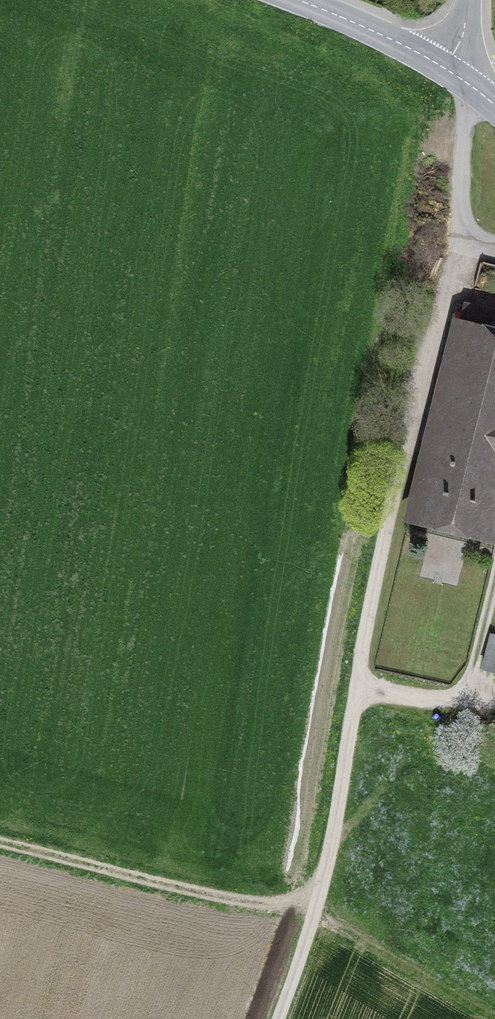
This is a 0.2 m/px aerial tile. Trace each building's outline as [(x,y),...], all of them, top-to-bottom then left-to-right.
[(459,305),(408,528),(494,547),(494,313),(459,305)] [(482,672),(494,675),(494,636),(491,635),(482,672)]
